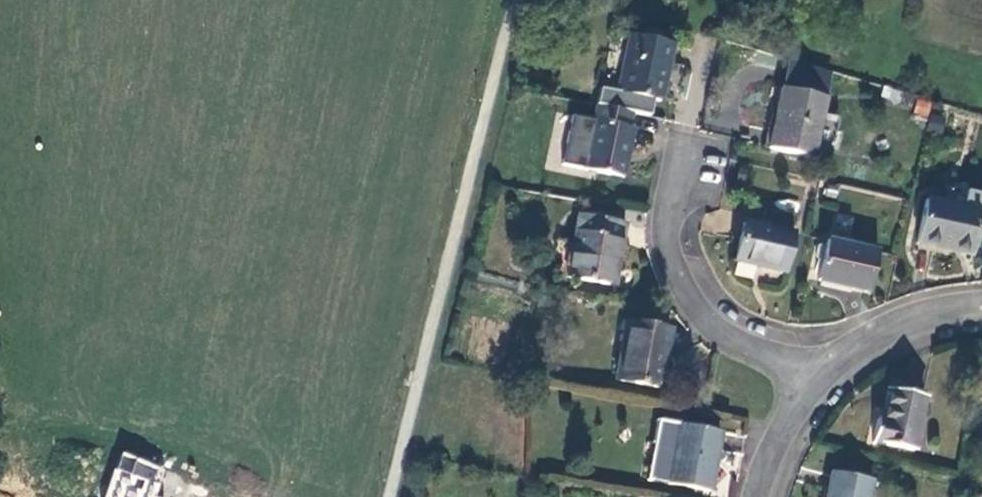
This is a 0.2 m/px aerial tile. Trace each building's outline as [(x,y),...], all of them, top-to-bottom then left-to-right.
[(672,44),(630,35),(617,92),(660,101),(672,44)] [(788,60),(782,87),(826,97),(832,73),(788,60)] [(826,97),(782,87),(768,148),(813,158),(826,97)] [(628,128),(632,113),(597,106),(594,120),(572,116),(561,165),(623,178),(634,129),(628,128)] [(962,209),(966,193),(947,188),(944,204),(962,209)] [(976,229),(981,231),(981,196),(966,193),(962,209),(944,204),(926,200),(916,244),(970,257),(976,229)] [(708,223),(708,229),(729,230),(731,212),(719,211),(718,223),(708,223)] [(762,226),(744,222),(736,262),(785,272),(794,233),(791,233),(795,217),(765,211),(762,226)] [(579,215),(568,276),(608,284),(613,257),(619,258),(625,224),(579,215)] [(828,241),(818,280),(869,292),(878,252),(828,241)] [(626,321),(616,380),(661,388),(665,367),(660,366),(666,328),(626,321)] [(876,421),(872,442),(914,450),(925,396),(888,388),(882,422),(876,421)] [(659,420),(655,444),(675,448),(668,483),(710,491),(721,431),(659,420)] [(675,448),(655,444),(648,480),(668,483),(675,448)] [(122,457),(108,496),(156,496),(165,472),(122,457)] [(826,496),(868,496),(872,479),(832,471),(826,496)]
